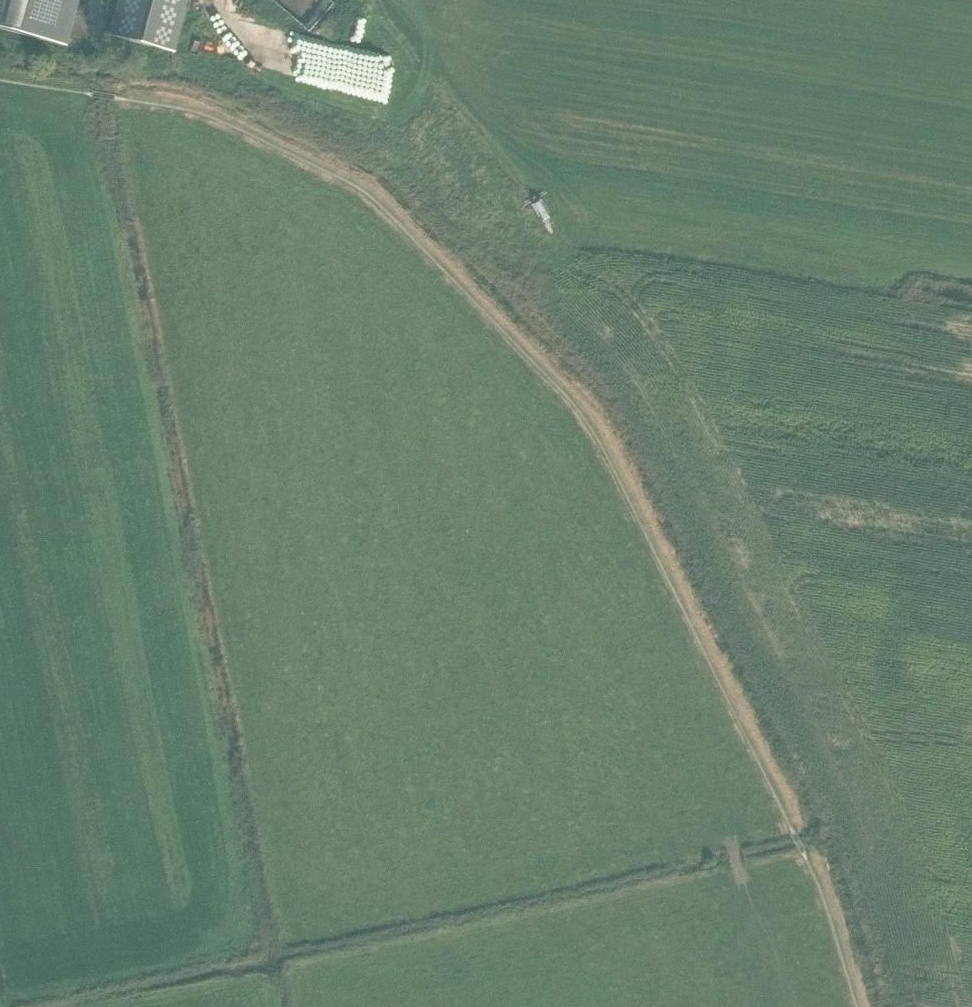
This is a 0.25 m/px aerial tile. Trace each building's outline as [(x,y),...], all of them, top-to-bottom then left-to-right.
[(62,32),(71,0),(0,0),(0,16),(62,32)] [(111,33),(174,50),(187,0),(120,0),(111,33)] [(312,25),(334,0),(282,0),(312,25)]
